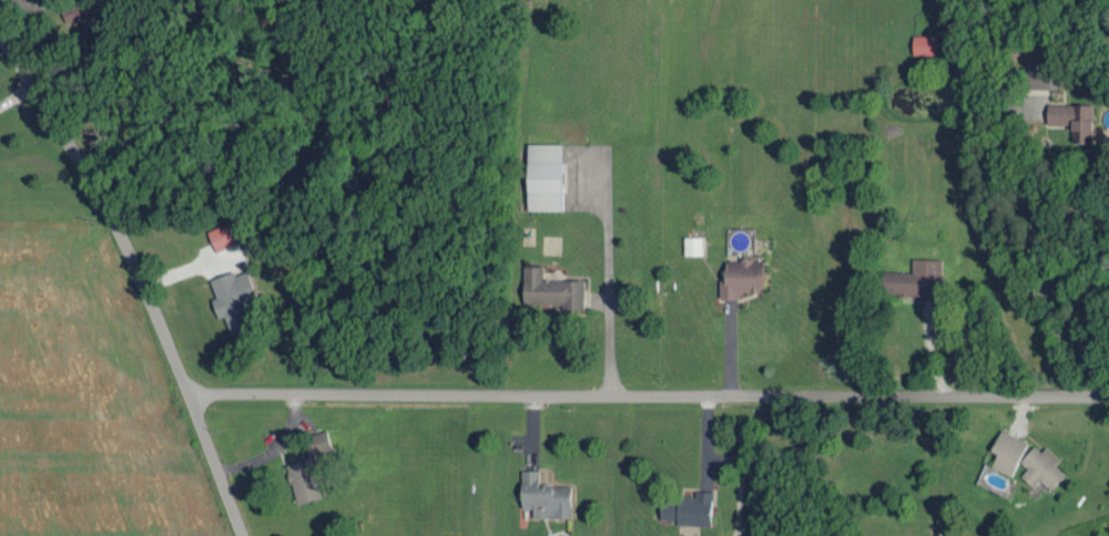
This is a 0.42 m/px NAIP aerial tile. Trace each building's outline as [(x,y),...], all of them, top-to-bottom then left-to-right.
[(66,22),(74,19),(76,26),(93,21),(87,0),(81,0),(61,6),(66,22)] [(912,33),(912,52),(938,51),(938,32),(912,33)] [(1055,67),(1028,68),(1029,86),(1056,85),(1055,67)] [(1071,122),(1071,138),(1091,138),(1091,101),(1047,100),(1047,122),(1071,122)] [(561,208),(561,141),(527,140),(527,208),(561,208)] [(216,250),(236,241),(228,221),(207,229),(216,250)] [(702,252),(702,234),(683,234),(684,253),(702,252)] [(883,268),(882,290),(940,293),(941,257),(912,255),(912,269),(883,268)] [(719,277),(719,296),(738,295),(737,288),(764,287),(763,257),(724,258),(725,277),(719,277)] [(583,307),(583,276),(543,277),(543,263),(523,263),(523,301),(565,301),(565,307),(583,307)] [(209,277),(216,295),(211,297),(217,315),(224,313),(230,331),(253,323),(246,300),(258,296),(248,268),(234,273),(232,269),(209,277)] [(991,448),(997,451),(991,464),(1011,474),(1027,440),(1000,427),(991,448)] [(329,447),(325,428),(311,431),(315,450),(329,447)] [(1039,477),(1051,487),(1065,471),(1055,462),(1060,457),(1046,444),(1041,450),(1034,443),(1020,459),(1027,466),(1021,473),(1032,484),(1039,477)] [(321,494),(309,455),(285,462),(296,501),(321,494)] [(571,514),(570,482),(538,483),(537,467),(520,468),(521,506),(532,505),(532,515),(571,514)] [(659,516),(676,517),(676,522),(709,523),(711,488),(695,488),(694,493),(678,492),(678,500),(660,499),(659,516)]
